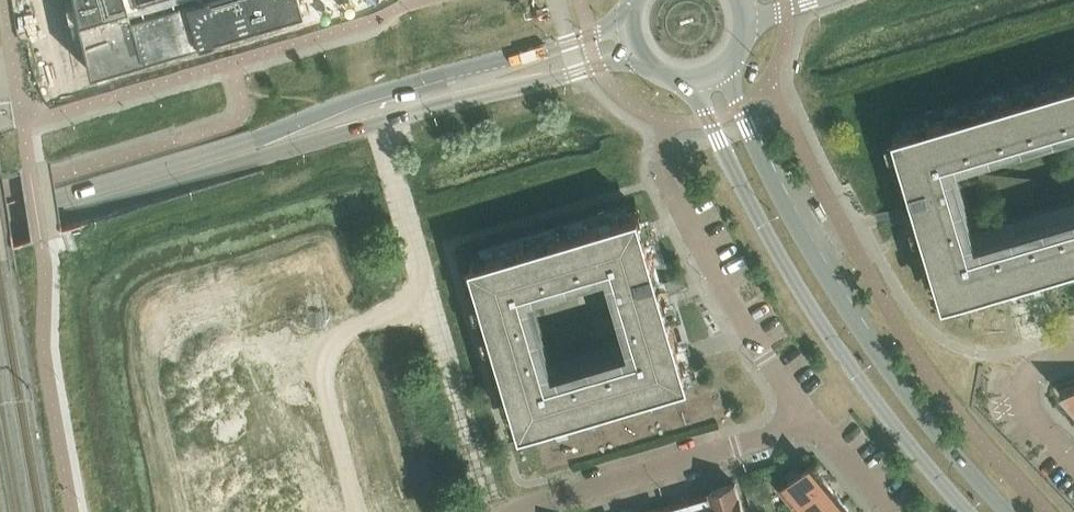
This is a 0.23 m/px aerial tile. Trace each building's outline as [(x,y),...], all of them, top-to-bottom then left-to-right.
[(73,6),(63,8),(75,67),(86,65),(87,68),(148,50),(151,61),(311,13),(308,3),(310,2),(309,0),(155,0),(127,8),(125,0),(72,0),(73,6)] [(945,299),(1073,260),(1073,219),(972,250),(966,231),(967,230),(970,229),(948,158),(945,159),(944,157),(1073,119),(1073,77),(895,130),(945,299)] [(514,247),(504,250),(494,253),(483,256),(473,259),(496,340),(522,428),(523,428),(533,425),(543,422),(554,418),(565,415),(575,412),(586,409),(596,406),(607,403),(617,400),(628,396),(638,393),(649,390),(659,387),(670,384),(680,381),(682,380),(691,378),(687,364),(682,347),(650,240),(645,224),(641,209),(632,212),(609,219),(599,222),(589,225),(588,225),(577,228),(567,231),(557,234),(546,238),(536,241),(525,244),(514,247)] [(1061,389),(1073,403),(1073,385),(1061,389)] [(828,483),(812,464),(781,489),(797,508),(828,483)] [(712,493),(714,493),(719,511),(745,511),(736,483),(711,490),(712,493)] [(797,508),(800,511),(830,511),(843,501),(828,483),(797,508)] [(712,493),(690,500),(694,511),(719,511),(714,493),(712,493)] [(667,507),(668,511),(694,511),(690,500),(667,507)] [(830,511),(852,511),(843,501),(830,511)] [(366,504),(339,511),(369,511),(366,504)]
